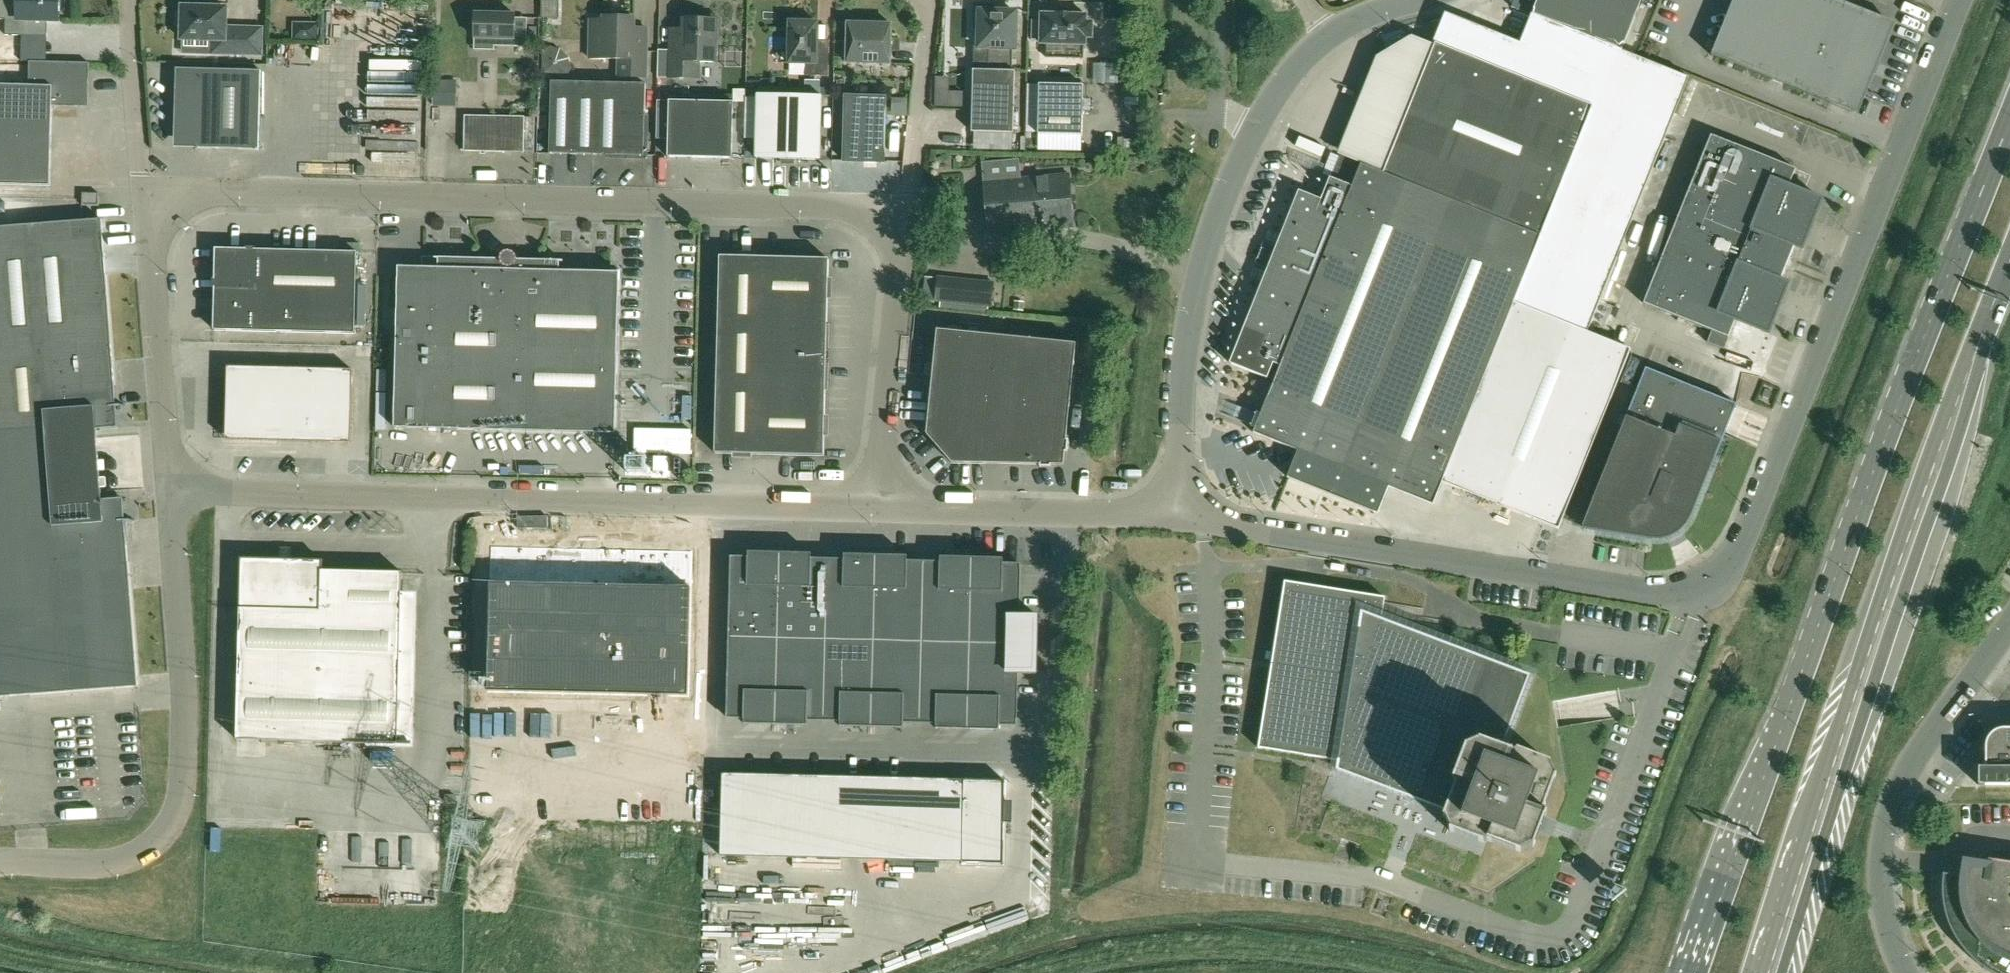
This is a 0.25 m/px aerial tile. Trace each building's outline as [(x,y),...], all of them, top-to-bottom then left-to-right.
[(6,19),(5,35),(22,35),(29,36),(30,20),(48,20),(59,20),(60,6),(62,6),(62,0),(0,0),(0,19),(6,19)] [(1642,0),(1514,0),(1511,7),(1622,51),(1642,0)] [(1878,37),(1885,19),(1838,0),(1733,0),(1711,55),(1848,110),(1878,37)] [(972,132),(1014,133),(1015,71),(1012,71),(1013,48),(1015,48),(1016,12),(996,11),(997,4),(975,4),(974,27),(979,27),(979,47),(989,47),(988,70),(973,70),(972,132)] [(178,25),(182,27),(182,39),(219,40),(219,53),(264,54),(265,27),(233,26),(232,31),(226,31),(227,7),(182,6),(182,11),(178,13),(178,25)] [(1071,14),(1058,13),(1057,13),(1057,14),(1041,14),(1041,21),(1033,21),(1032,41),(1040,41),(1040,44),(1067,44),(1066,58),(1083,58),(1084,45),(1086,45),(1086,38),(1092,38),(1093,22),(1087,22),(1087,15),(1071,14)] [(515,39),(514,47),(527,47),(527,28),(515,28),(516,15),(501,14),(490,14),(475,14),(475,38),(515,39)] [(671,29),(670,78),(702,78),(702,62),(718,62),(718,38),(723,38),(723,20),(719,16),(696,15),(696,19),(685,19),(685,29),(671,29)] [(619,77),(647,77),(648,26),(634,26),(634,17),(604,16),(604,20),(591,20),(590,58),(619,59),(619,77)] [(806,63),(806,75),(828,76),(829,46),(817,46),(818,22),(790,21),(789,63),(806,63)] [(293,39),(305,39),(318,40),(318,24),(293,23),(293,39)] [(892,24),(848,23),(847,62),(891,64),(892,24)] [(1231,361),(1230,363),(1232,364),(1268,378),(1274,363),(1280,366),(1263,409),(1254,433),(1298,451),(1287,477),(1378,513),(1389,487),(1433,505),(1442,482),(1559,529),(1631,350),(1586,333),(1514,304),(1515,301),(1541,236),(1548,218),(1593,106),(1435,43),(1435,45),(1383,173),(1361,164),(1338,154),(1333,152),(1324,175),(1330,177),(1321,199),(1299,190),(1280,236),(1276,247),(1274,251),(1264,247),(1258,261),(1269,265),(1268,269),(1263,281),(1231,361)] [(550,46),(542,50),(542,76),(568,76),(572,68),(569,58),(561,48),(550,46)] [(90,62),(30,61),(29,85),(0,84),(0,184),(50,185),(52,105),(78,106),(89,96),(90,62)] [(259,150),(261,70),(201,69),(199,148),(259,150)] [(647,83),(551,81),(550,153),(644,155),(647,83)] [(442,103),(465,104),(466,83),(443,82),(442,103)] [(1082,135),(1083,85),(1039,84),(1038,134),(1082,135)] [(821,160),(822,95),(758,94),(758,97),(746,97),(745,138),(756,139),(756,158),(821,160)] [(846,96),(844,160),(884,162),(886,98),(846,96)] [(668,157),(732,158),(734,102),(669,101),(668,157)] [(464,151),(524,153),(525,117),(465,115),(464,151)] [(1822,199),(1789,186),(1796,169),(1711,135),(1643,304),(1728,338),(1735,320),(1744,324),(1751,326),(1768,333),(1788,283),(1780,280),(1786,267),(1787,268),(1788,268),(1789,268),(1790,267),(1791,266),(1792,264),(1792,263),(1792,262),(1791,261),(1791,260),(1790,260),(1789,259),(1794,246),(1802,249),(1822,199)] [(1140,152),(1141,140),(1124,139),(1124,151),(1140,152)] [(1651,148),(1643,170),(1644,170),(1632,200),(1648,207),(1669,155),(1651,148)] [(1075,228),(1073,195),(1071,175),(986,182),(990,235),(1075,228)] [(99,205),(100,193),(83,193),(82,205),(99,205)] [(138,686),(125,520),(124,498),(102,500),(97,429),(118,428),(116,407),(102,219),(0,227),(0,697),(138,686)] [(216,248),(214,330),(356,334),(358,252),(216,248)] [(399,267),(395,428),(616,433),(619,273),(560,271),(560,262),(564,262),(564,261),(517,260),(516,256),(514,253),(506,253),(503,256),(502,259),(435,258),(435,259),(439,259),(439,268),(399,267)] [(824,456),(829,258),(720,256),(715,453),(824,456)] [(938,277),(936,301),(991,307),(993,282),(938,277)] [(1731,398),(1729,401),(1646,368),(1582,527),(1584,528),(1586,524),(1601,530),(1601,532),(1651,540),(1651,538),(1661,538),(1667,536),(1670,541),(1683,534),(1680,529),(1684,525),(1689,517),(1690,517),(1715,457),(1716,457),(1737,404),(1736,404),(1738,399),(1751,326),(1744,324),(1731,398)] [(1067,440),(1076,344),(937,330),(927,434),(952,463),(1040,465),(1040,467),(1052,468),(1052,465),(1065,453),(1068,453),(1069,440),(1067,440)] [(353,370),(228,367),(226,439),(351,442),(353,370)] [(1772,391),(1765,388),(1762,396),(1769,399),(1772,391)] [(490,584),(488,692),(588,694),(592,549),(491,546),(490,584)] [(592,549),(588,694),(689,696),(691,588),(692,588),(692,551),(592,549)] [(280,559),(241,558),(237,741),(400,744),(400,742),(399,741),(403,572),(323,570),(323,560),(292,560),(292,552),(280,552),(280,559)] [(904,722),(906,722),(936,723),(936,729),(999,730),(999,725),(1016,725),(1018,674),(1037,674),(1039,616),(1019,616),(1020,564),(1003,564),(1004,558),(941,557),(941,562),(907,561),(908,556),(845,554),(845,560),(811,559),(812,554),(749,552),(749,557),(732,557),(728,718),(745,718),(744,724),(807,725),(807,720),(841,721),(840,726),(903,728),(904,722)] [(1508,734),(1530,674),(1382,618),(1385,598),(1286,583),(1260,747),(1338,760),(1337,770),(1334,793),(1320,830),(1409,864),(1431,805),(1464,718),(1508,734)] [(1551,682),(1530,674),(1508,734),(1464,718),(1431,805),(1409,864),(1489,894),(1546,855),(1569,792),(1551,682)] [(2004,729),(2001,729),(1999,729),(1997,730),(1994,731),(1992,733),(1990,734),(1989,736),(1988,738),(1986,740),(1986,743),(1985,745),(1985,747),(1985,771),(1980,771),(1980,767),(1978,767),(1978,785),(2009,785),(2009,729),(2004,729)] [(718,869),(1000,876),(1002,794),(720,787),(718,869)] [(1988,860),(1987,867),(1966,864),(1964,877),(1943,874),(1942,875),(1943,875),(1942,882),(1941,884),(1942,884),(1942,889),(1942,894),(1942,899),(1942,901),(1943,905),(1944,910),(1945,915),(1945,917),(1946,917),(1948,924),(1951,931),(1952,932),(1954,937),(1957,941),(1960,945),(1959,945),(1961,946),(1964,950),(1967,954),(1971,957),(1970,958),(1972,959),(1975,961),(1977,964),(1980,966),(1983,968),(1985,969),(1989,971),(1992,972),(2009,972),(2009,863),(1988,860)]
